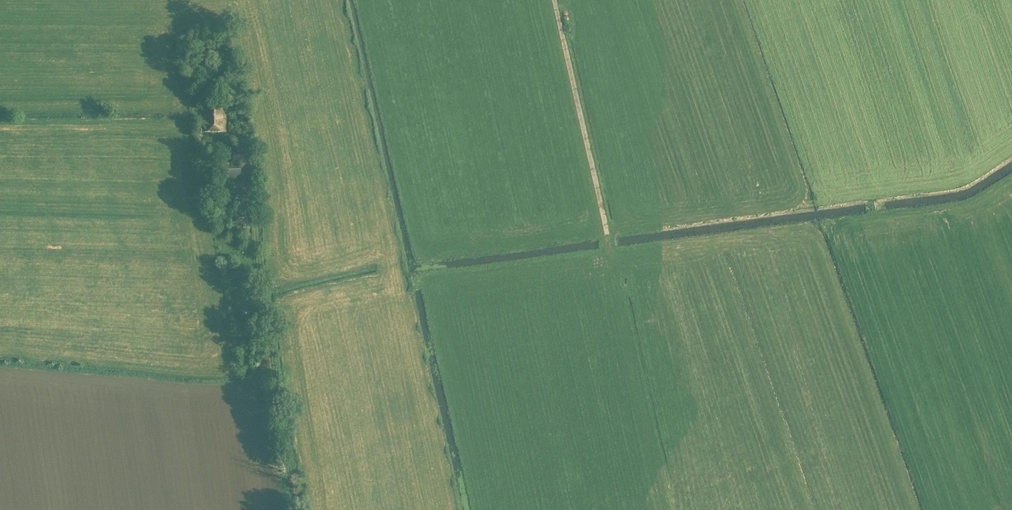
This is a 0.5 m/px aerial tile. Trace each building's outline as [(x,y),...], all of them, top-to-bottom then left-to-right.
[(203,106),(203,131),(225,131),(225,106),(203,106)] [(253,160),(226,160),(226,176),(253,176),(253,160)]
